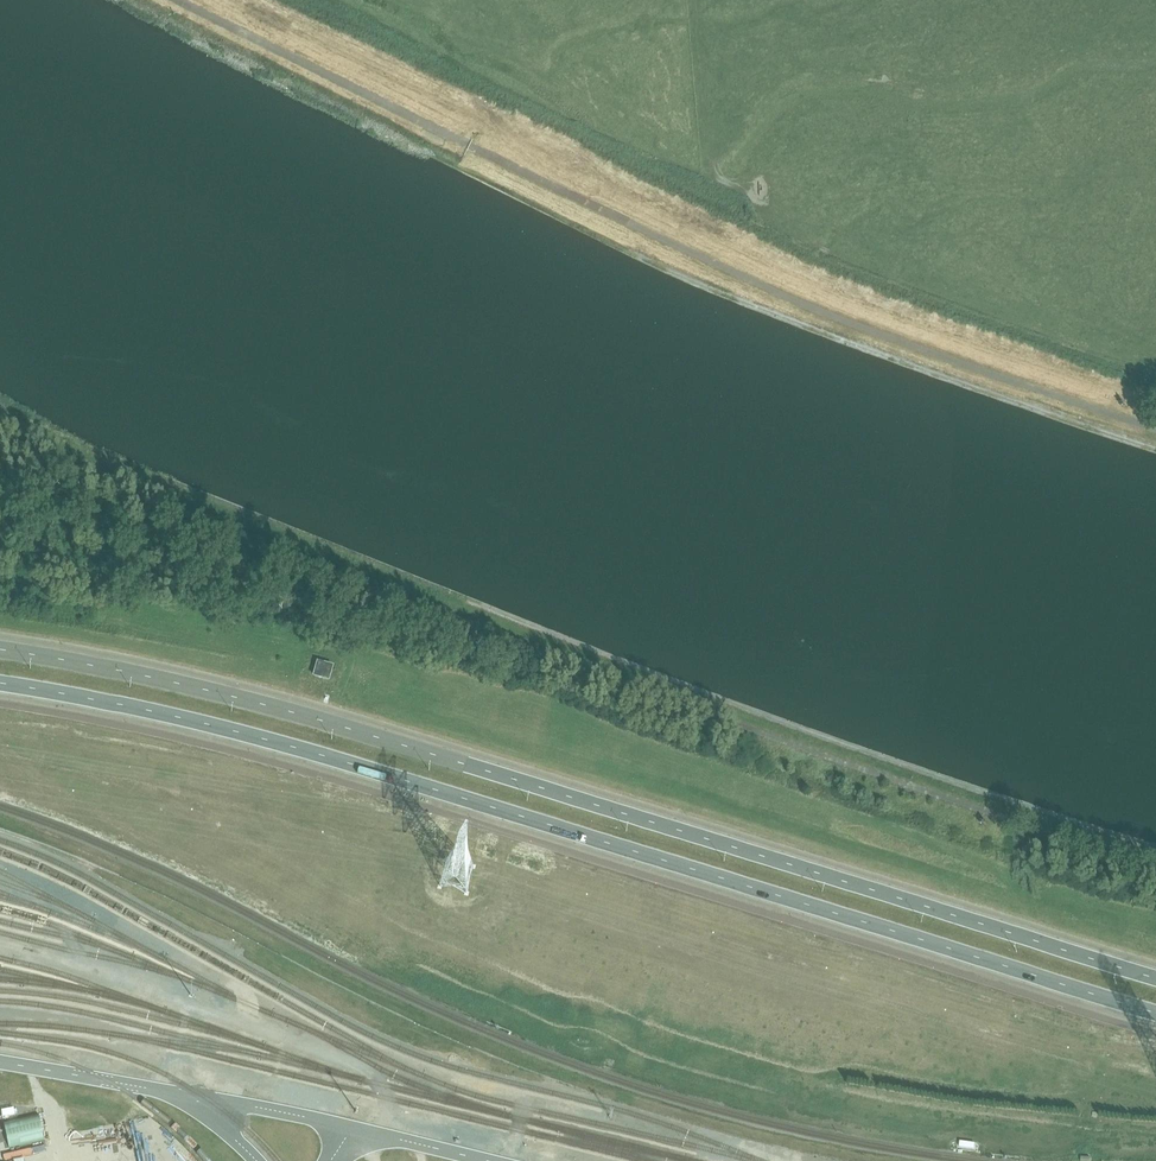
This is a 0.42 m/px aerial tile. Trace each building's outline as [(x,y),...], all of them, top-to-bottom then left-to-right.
[(339,684),(343,667),(317,660),(313,678),(339,684)] [(45,1153),(39,1121),(4,1127),(9,1153),(2,1154),(4,1160),(45,1153)] [(959,1149),(975,1151),(976,1144),(959,1142),(959,1149)]
